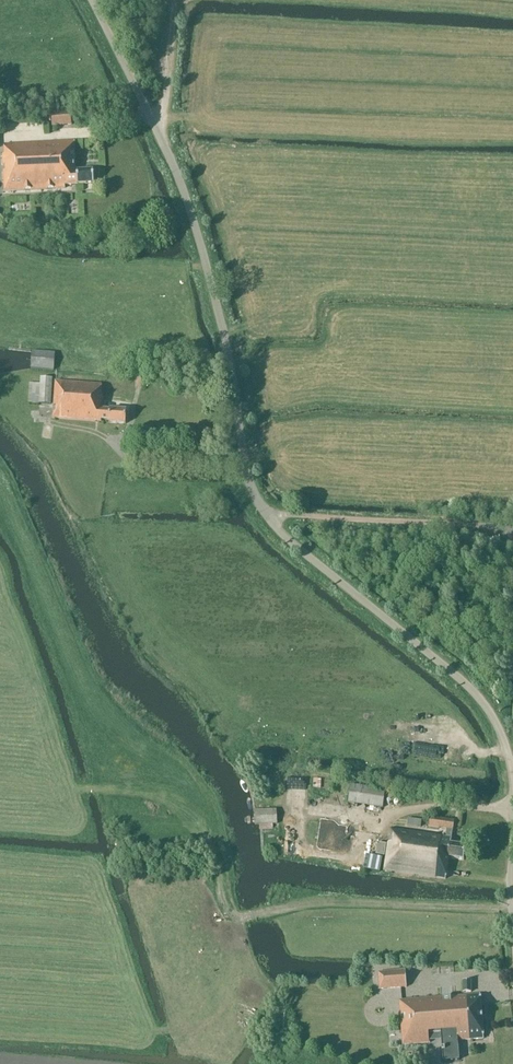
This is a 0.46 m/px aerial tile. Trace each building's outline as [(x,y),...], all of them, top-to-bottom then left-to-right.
[(71,113),(51,114),(52,126),(72,125),(71,113)] [(94,184),(93,171),(76,171),(75,141),(5,144),(5,154),(2,154),(3,164),(5,164),(5,170),(3,170),(4,190),(64,188),(64,186),(67,186),(67,191),(77,190),(77,185),(94,184)] [(32,351),(30,369),(54,371),(55,353),(32,351)] [(142,376),(135,376),(134,389),(142,390),(142,376)] [(51,404),(53,378),(40,377),(40,384),(29,383),(28,403),(51,404)] [(108,423),(126,424),(127,411),(101,409),(102,394),(100,394),(100,385),(55,382),(53,418),(101,422),(101,421),(108,421),(108,423)] [(401,747),(400,736),(425,735),(424,723),(384,725),(384,730),(379,730),(380,748),(401,747)] [(385,790),(350,785),(348,803),(382,808),(385,790)] [(277,824),(276,810),(253,810),(254,825),(277,824)] [(453,830),(454,821),(429,818),(428,827),(446,829),(445,837),(389,829),(384,871),(445,879),(448,858),(464,861),(466,847),(451,845),(452,838),(451,838),(452,830),(453,830)] [(421,820),(408,818),(407,825),(421,827),(421,820)] [(343,831),(318,831),(317,849),(347,850),(348,839),(343,839),(343,831)] [(384,856),(386,844),(377,843),(375,855),(384,856)] [(405,971),(378,973),(380,990),(407,988),(405,971)] [(462,982),(463,996),(471,996),(470,982),(462,982)] [(402,1045),(455,1041),(484,1039),(480,995),(471,996),(463,996),(399,1001),(402,1045)]
